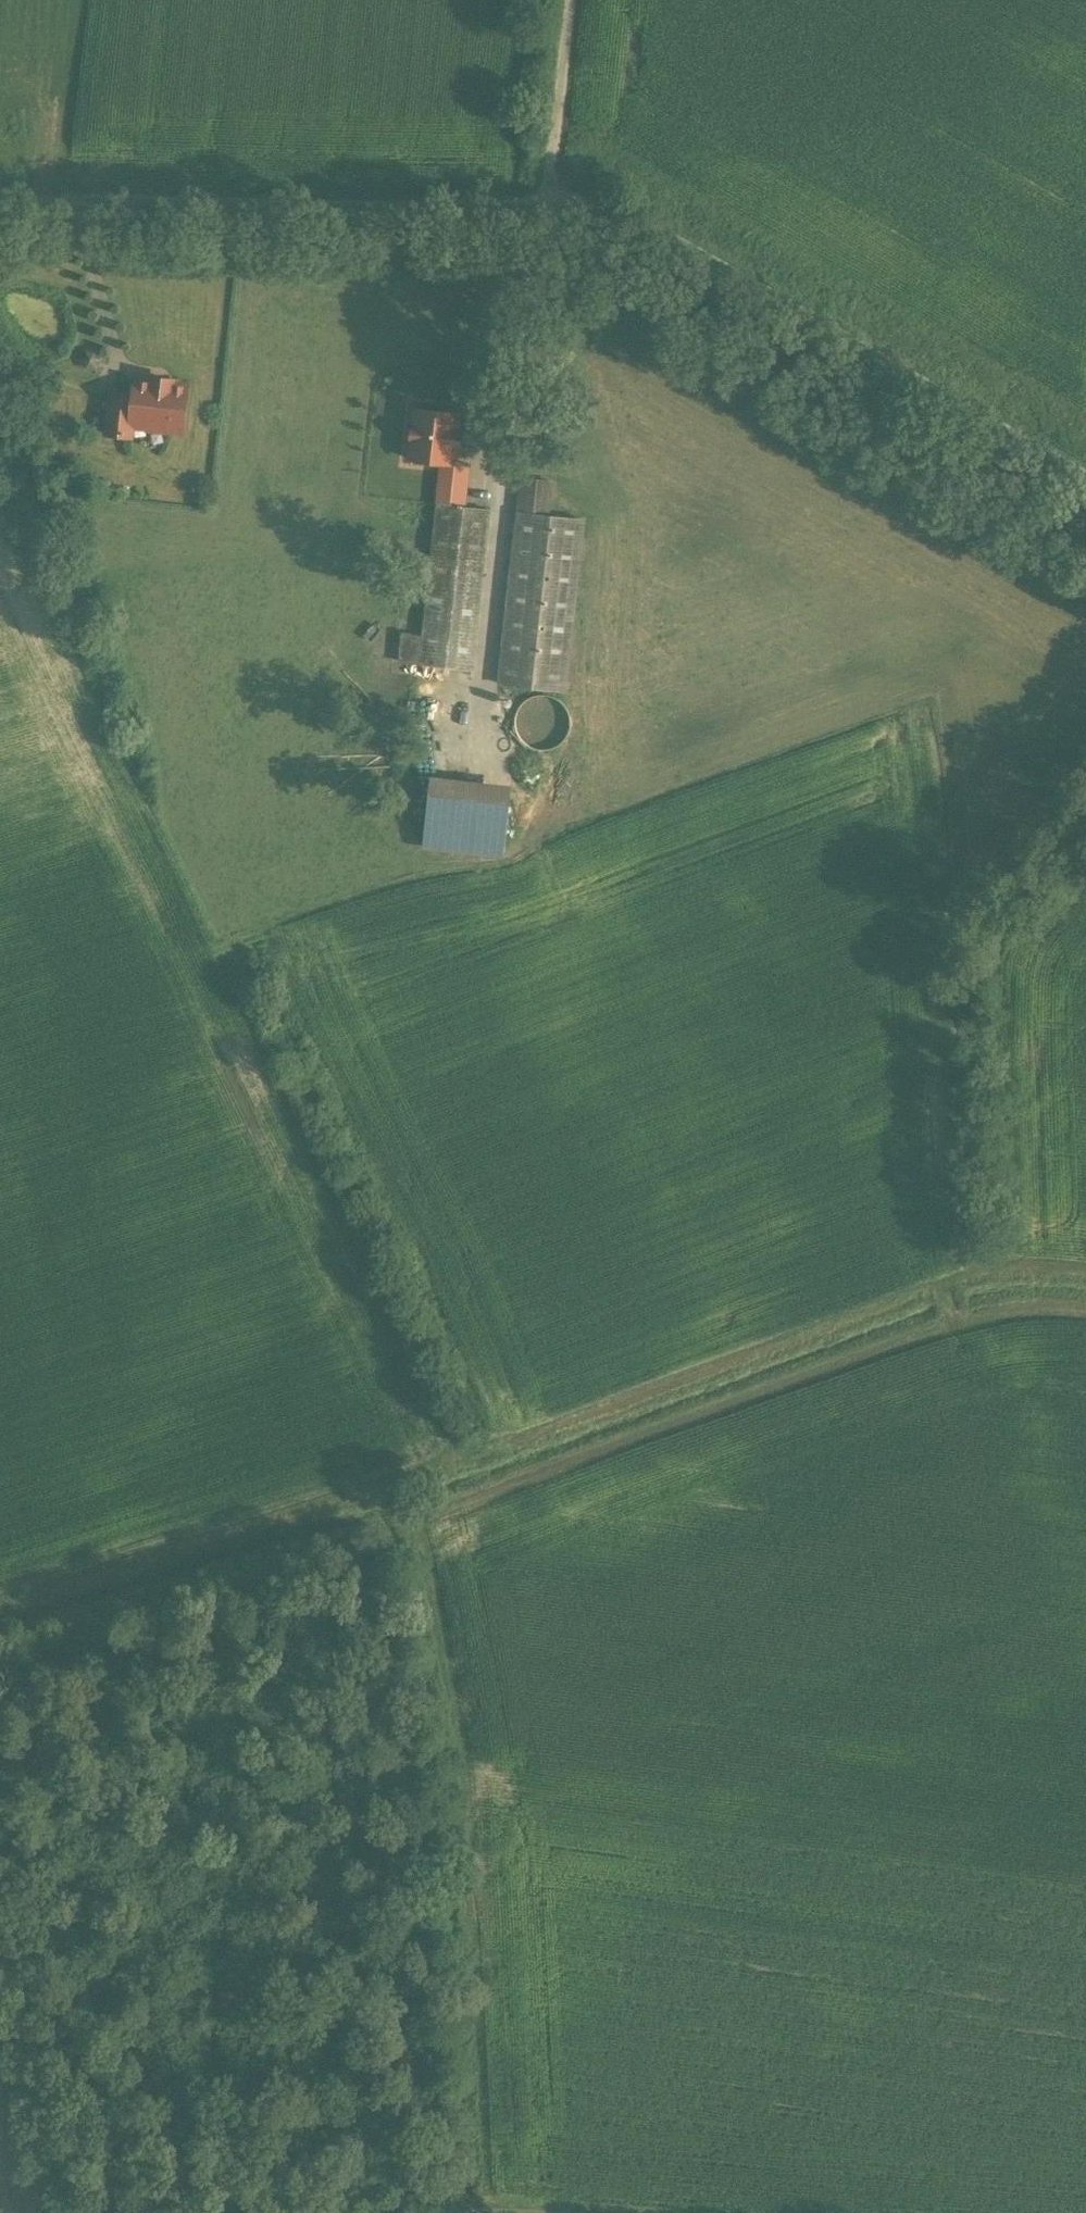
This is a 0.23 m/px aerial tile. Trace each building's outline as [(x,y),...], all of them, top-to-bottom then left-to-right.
[(134,395),(110,391),(103,435),(130,439),(133,423),(185,430),(192,384),(137,376),(134,395)] [(498,419),(499,411),(471,408),(471,416),(498,419)] [(467,418),(415,413),(410,458),(443,462),(462,464),(467,418)] [(438,503),(436,503),(433,534),(422,631),(419,663),(472,669),(490,509),(462,506),(465,477),(460,477),(462,464),(443,462),(438,503)] [(551,480),(523,477),(500,683),(564,689),(583,519),(548,515),(551,480)] [(561,708),(554,701),(546,698),(538,699),(530,702),(524,707),(520,714),(519,722),(520,730),(522,734),(528,740),(535,744),(540,745),(548,744),(556,741),(559,738),(564,731),(566,724),(565,716),(561,708)] [(431,777),(430,793),(509,801),(511,785),(431,777)] [(509,801),(430,793),(424,846),(503,854),(509,801)]
